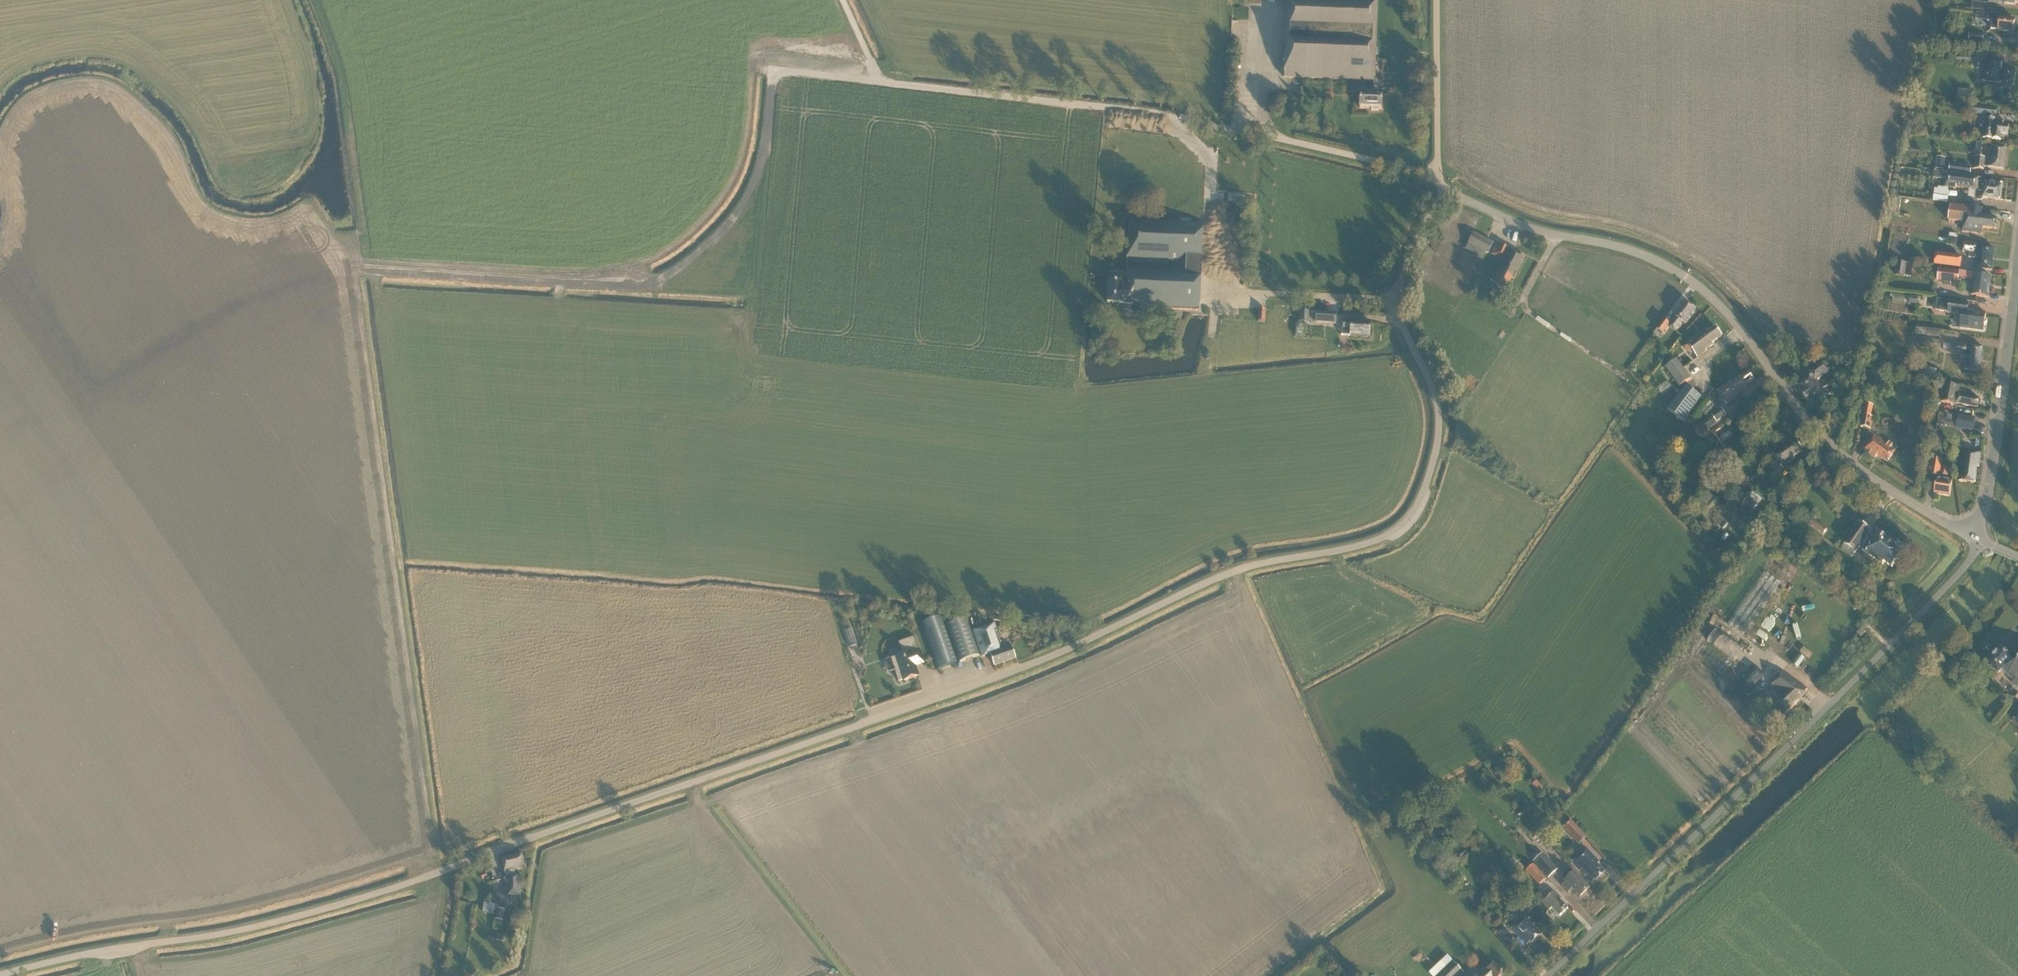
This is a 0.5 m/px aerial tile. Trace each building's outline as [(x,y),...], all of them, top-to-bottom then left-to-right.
[(1284,78),(1366,81),(1366,93),(1360,93),(1359,108),(1381,109),(1381,93),(1373,93),(1373,81),(1374,81),(1377,0),(1287,0),(1284,78)] [(1973,2),(1972,10),(1980,11),(1981,3),(1973,2)] [(1998,31),(2013,33),(2015,20),(2000,18),(2000,16),(1988,14),(1988,21),(1992,22),(1991,29),(1998,30),(1998,31)] [(1235,21),(1235,38),(1241,38),(1241,28),(1248,28),(1248,21),(1235,21)] [(1972,55),(1956,55),(1956,63),(1972,63),(1972,55)] [(2013,91),(2015,72),(2001,71),(2002,63),(1985,61),(1982,81),(2002,84),(2001,90),(2003,90),(2002,97),(2012,98),(2013,91)] [(1997,109),(1975,107),(1974,112),(1996,115),(1997,109)] [(1983,122),(1985,123),(1983,139),(2001,141),(2001,136),(2008,137),(2009,126),(1995,124),(1995,119),(1983,118),(1983,122)] [(2004,169),(2005,159),(2006,149),(1991,147),(1988,167),(2004,169)] [(1944,170),(1946,158),(1937,157),(1936,169),(1944,170)] [(1974,169),(1983,170),(1985,158),(1975,157),(1974,169)] [(1971,166),(1950,164),(1949,172),(1970,175),(1971,166)] [(2000,200),(2002,185),(1985,183),(1985,179),(1947,174),(1945,188),(1956,189),(1956,187),(1969,189),(1968,197),(1975,198),(1977,200),(1981,201),(1984,198),(2000,200)] [(1901,200),(1894,199),(1892,213),(1898,214),(1901,200)] [(1983,228),(1996,230),(1998,220),(1981,218),(1982,210),(1950,206),(1948,220),(1964,223),(1963,232),(1982,234),(1983,228)] [(1123,279),(1108,279),(1107,303),(1134,305),(1134,308),(1200,311),(1200,296),(1203,224),(1129,220),(1125,284),(1123,283),(1123,279)] [(1468,244),(1465,249),(1482,258),(1484,252),(1487,254),(1493,243),(1473,233),(1468,244)] [(1978,254),(1976,254),(1977,243),(1964,241),(1963,252),(1969,253),(1968,258),(1978,259),(1976,268),(1992,270),(1994,249),(1979,247),(1978,254)] [(1509,249),(1498,243),(1491,254),(1503,260),(1492,284),(1506,291),(1512,279),(1514,280),(1525,258),(1509,249)] [(1961,256),(1936,253),(1935,264),(1959,267),(1961,256)] [(1908,264),(1897,262),(1895,275),(1906,277),(1908,264)] [(1959,271),(1939,269),(1937,281),(1958,284),(1958,278),(1973,280),(1973,273),(1959,271)] [(1973,296),(1988,297),(1991,277),(1976,275),(1973,296)] [(1474,305),(1482,309),(1491,290),(1483,286),(1474,305)] [(1918,296),(1910,295),(1909,304),(1917,305),(1918,296)] [(1984,330),(1986,313),(1968,311),(1969,303),(1937,299),(1936,311),(1948,312),(1961,314),(1960,328),(1984,330)] [(1696,310),(1686,302),(1675,317),(1677,318),(1670,327),(1675,332),(1682,322),(1685,324),(1696,310)] [(1309,311),(1300,311),(1299,322),(1308,323),(1309,311)] [(1336,313),(1316,312),(1315,322),(1336,324),(1336,313)] [(1670,324),(1665,320),(1657,329),(1663,333),(1670,324)] [(1351,321),(1344,321),(1343,329),(1341,329),(1341,335),(1350,336),(1369,337),(1370,322),(1351,321)] [(1697,337),(1687,343),(1698,357),(1707,351),(1706,350),(1714,344),(1713,343),(1722,336),(1716,327),(1708,332),(1707,331),(1697,338),(1697,337)] [(1940,337),(1916,334),(1915,343),(1939,346),(1940,337)] [(1953,344),(1953,345),(1953,347),(1953,349),(1953,351),(1965,352),(1964,359),(1963,370),(1969,370),(1980,372),(1983,347),(1972,346),(1967,345),(1966,345),(1953,344)] [(1666,367),(1680,388),(1678,391),(1680,393),(1668,410),(1683,422),(1701,398),(1683,385),(1691,379),(1677,359),(1666,367)] [(1828,387),(1823,390),(1816,381),(1830,372),(1823,362),(1809,372),(1813,376),(1798,387),(1812,408),(1828,397),(1827,396),(1832,393),(1828,387)] [(1936,377),(1937,370),(1925,367),(1924,374),(1936,377)] [(1754,382),(1748,373),(1740,378),(1739,377),(1731,383),(1731,381),(1717,391),(1727,404),(1739,396),(1738,395),(1746,390),(1745,388),(1754,382)] [(1956,404),(1978,409),(1979,399),(1975,398),(1975,395),(1958,392),(1959,387),(1945,384),(1941,403),(1956,406),(1956,404)] [(1860,427),(1870,429),(1873,417),(1871,417),(1873,406),(1866,404),(1864,415),(1863,415),(1860,427)] [(1703,434),(1718,424),(1716,422),(1726,415),(1722,409),(1697,426),(1703,434)] [(1956,428),(1973,430),(1974,418),(1958,416),(1956,428)] [(1928,438),(1929,428),(1920,427),(1918,437),(1928,438)] [(1723,437),(1726,441),(1735,436),(1732,431),(1723,437)] [(1877,455),(1887,462),(1896,449),(1874,435),(1864,451),(1875,458),(1877,455)] [(1803,450),(1796,441),(1792,444),(1791,442),(1773,454),(1783,469),(1790,464),(1789,463),(1795,459),(1794,457),(1803,450)] [(1977,466),(1979,466),(1981,452),(1961,450),(1959,471),(1960,471),(1959,482),(1975,483),(1977,466)] [(1931,473),(1938,474),(1940,464),(1933,463),(1931,473)] [(1934,494),(1950,496),(1952,481),(1937,478),(1934,494)] [(1707,506),(1715,496),(1711,493),(1703,503),(1707,506)] [(1762,500),(1753,493),(1749,498),(1748,498),(1739,509),(1749,517),(1762,500)] [(1814,521),(1810,525),(1824,535),(1827,530),(1814,521)] [(1860,522),(1842,548),(1852,556),(1855,551),(1856,552),(1862,544),(1866,538),(1871,531),(1860,522)] [(1865,546),(1862,550),(1883,565),(1885,563),(1893,569),(1904,552),(1902,551),(1904,549),(1899,546),(1898,548),(1887,540),(1879,534),(1879,535),(1875,532),(1869,540),(1865,546)] [(1781,584),(1764,572),(1727,625),(1744,636),(1781,584)] [(957,663),(941,616),(920,624),(937,670),(957,663)] [(979,655),(966,618),(945,625),(958,662),(979,655)] [(1001,642),(994,623),(973,631),(982,657),(990,654),(994,666),(1015,659),(1010,644),(1001,647),(1000,643),(1001,642)] [(1866,632),(1862,629),(1857,634),(1860,637),(1866,632)] [(1737,658),(1744,646),(1717,630),(1710,642),(1737,658)] [(919,652),(914,637),(898,643),(902,655),(891,659),(898,682),(903,680),(903,681),(918,676),(915,666),(923,663),(920,651),(919,652)] [(1699,656),(1725,676),(1734,664),(1708,644),(1699,656)] [(2014,655),(2003,646),(1987,665),(1998,675),(2001,671),(2014,682),(2013,684),(2017,688),(2017,650),(2014,655)] [(1793,664),(1798,667),(1805,658),(1799,654),(1793,664)] [(1808,690),(1783,671),(1771,687),(1783,695),(1775,703),(1786,714),(1800,700),(1799,699),(1808,690)] [(1520,823),(1525,829),(1533,822),(1528,817),(1520,823)] [(1585,836),(1570,819),(1563,826),(1574,839),(1576,838),(1579,842),(1585,836)] [(1594,880),(1596,882),(1605,873),(1597,865),(1599,863),(1586,849),(1572,862),(1591,883),(1594,880)] [(1557,870),(1542,853),(1532,862),(1547,879),(1557,870)] [(526,868),(522,854),(501,859),(506,878),(504,879),(506,885),(507,884),(507,895),(520,895),(520,874),(515,875),(514,871),(526,868)] [(1523,868),(1514,857),(1508,862),(1518,873),(1523,868)] [(1525,871),(1539,886),(1546,879),(1532,864),(1525,871)] [(1589,888),(1570,869),(1561,877),(1565,881),(1560,885),(1568,893),(1572,889),(1580,897),(1589,888)] [(1561,899),(1554,891),(1542,903),(1549,910),(1551,908),(1559,916),(1567,908),(1559,900),(1561,899)] [(1535,907),(1524,896),(1518,902),(1528,913),(1535,907)] [(495,919),(503,920),(504,910),(497,908),(495,919)] [(1529,941),(1531,943),(1540,935),(1532,926),(1534,924),(1525,915),(1511,928),(1526,944),(1529,941)] [(1513,937),(1504,927),(1497,933),(1507,943),(1513,937)] [(1463,974),(1451,961),(1447,966),(1443,962),(1436,968),(1439,972),(1434,975),(1461,975),(1463,974)] [(1492,963),(1483,971),(1482,970),(1478,975),(1474,970),(1467,975),(1500,975),(1502,974),(1492,963)]
